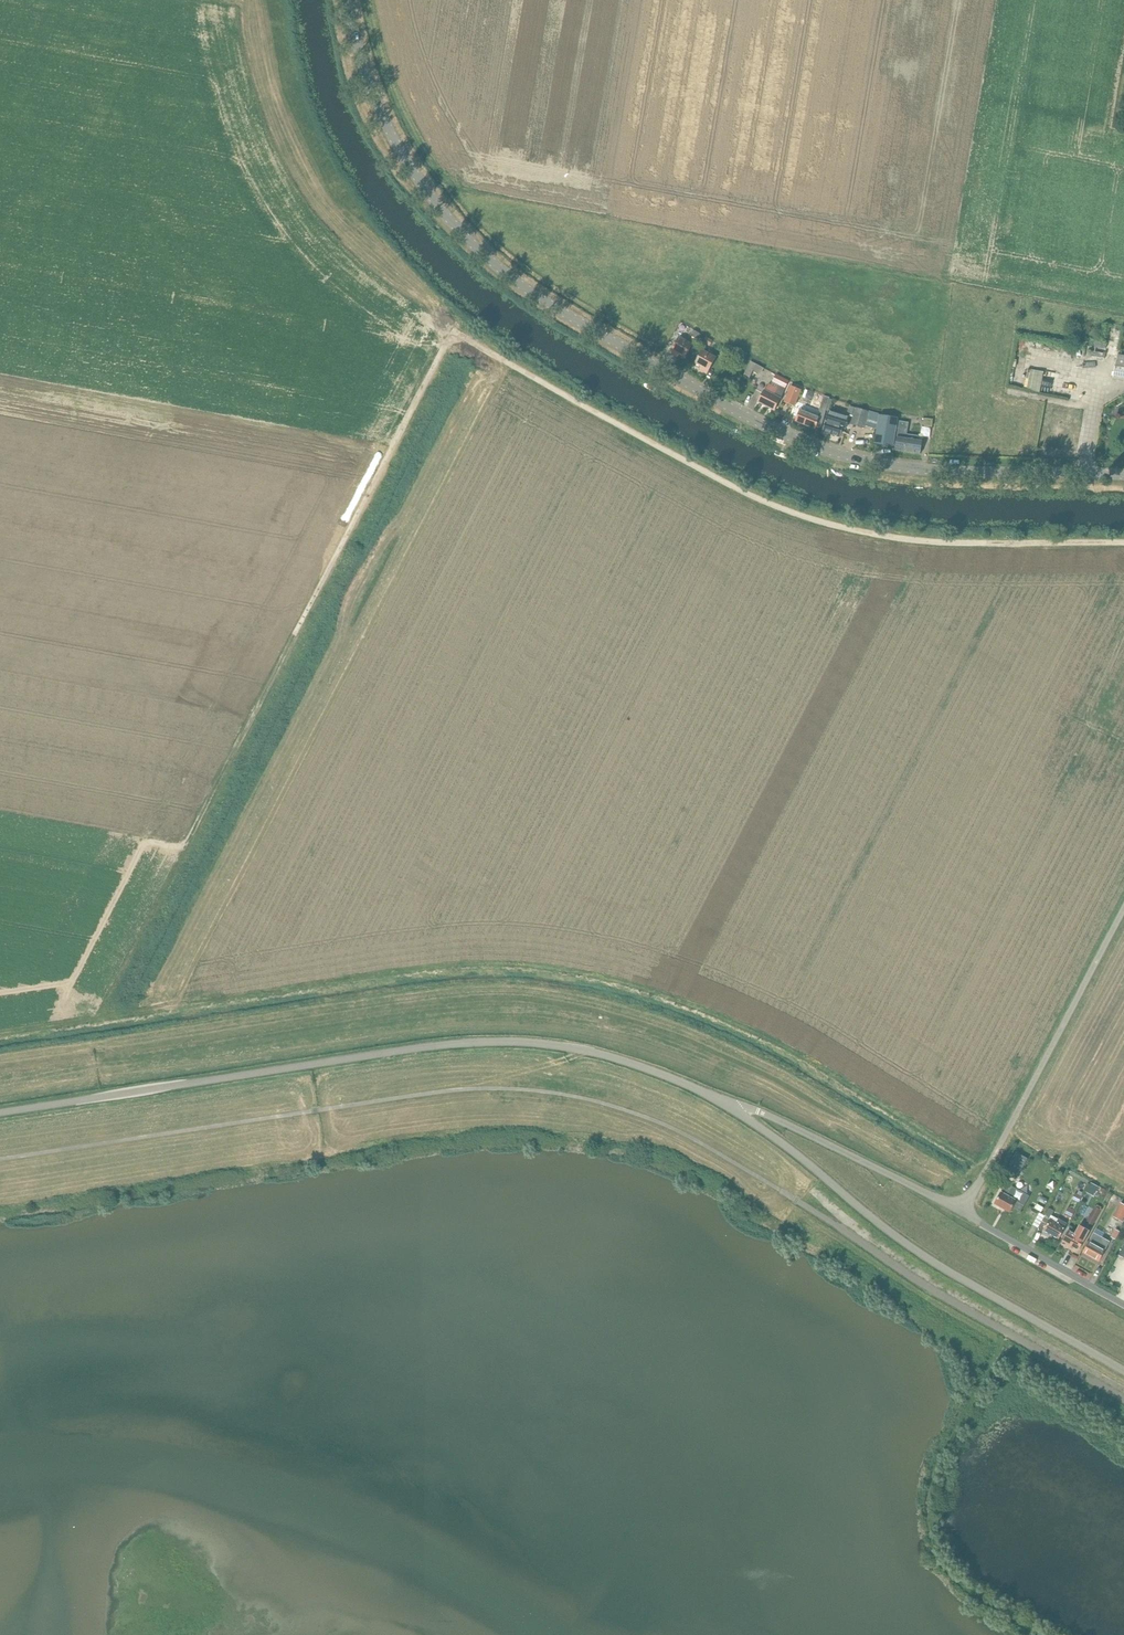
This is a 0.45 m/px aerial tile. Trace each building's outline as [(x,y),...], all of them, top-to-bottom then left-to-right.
[(681,322),(676,330),(695,341),(700,333),(681,322)] [(706,336),(703,342),(710,346),(713,340),(706,336)] [(685,357),(692,344),(679,337),(670,353),(678,357),(679,354),(685,357)] [(716,357),(703,350),(695,363),(701,366),(700,370),(707,373),(716,357)] [(1117,355),(1113,377),(1123,379),(1123,356),(1117,355)] [(756,364),(751,361),(745,375),(750,378),(756,364)] [(785,388),(789,381),(776,374),(771,385),(769,384),(766,391),(764,390),(758,402),(775,410),(785,388)] [(791,386),(784,402),(795,406),(801,390),(791,386)] [(849,406),(847,414),(854,416),(856,409),(856,408),(849,406)] [(864,425),(876,429),(878,413),(869,410),(868,413),(856,408),(856,409),(854,416),(854,417),(851,423),(864,427),(864,425)] [(795,421),(816,429),(817,427),(817,425),(820,417),(818,417),(800,410),(795,421)] [(817,425),(817,427),(821,428),(826,412),(825,412),(820,411),(818,417),(820,417),(817,425)] [(845,430),(849,417),(830,411),(823,432),(841,437),(843,429),(845,430)] [(880,414),(878,413),(876,429),(877,429),(875,443),(893,446),(898,418),(879,415),(880,414)] [(911,440),(911,436),(911,435),(907,434),(909,422),(899,421),(895,450),(921,454),(922,442),(911,440)] [(1017,1177),(1027,1158),(1018,1153),(1007,1172),(1017,1177)] [(1091,1183),(1085,1192),(1093,1196),(1098,1187),(1091,1183)] [(1002,1191),(995,1203),(1010,1212),(1013,1207),(1016,1201),(1024,1206),(1029,1196),(1012,1186),(1007,1194),(1002,1191)] [(1075,1193),(1072,1199),(1079,1203),(1083,1196),(1075,1193)] [(1113,1216),(1123,1222),(1123,1220),(1123,1204),(1121,1203),(1119,1206),(1113,1216)] [(1027,1213),(1023,1219),(1029,1222),(1034,1225),(1041,1213),(1041,1212),(1035,1208),(1031,1206),(1027,1213)] [(1068,1206),(1064,1214),(1067,1216),(1066,1217),(1070,1219),(1070,1218),(1071,1218),(1076,1210),(1068,1206)] [(1067,1223),(1058,1218),(1056,1222),(1050,1219),(1052,1216),(1054,1211),(1049,1208),(1039,1225),(1044,1228),(1043,1230),(1059,1239),(1067,1223)] [(1095,1208),(1085,1224),(1091,1228),(1100,1211),(1095,1208)] [(1088,1234),(1089,1231),(1083,1227),(1083,1228),(1079,1226),(1075,1233),(1069,1230),(1063,1241),(1079,1250),(1085,1239),(1088,1234)] [(1089,1241),(1083,1252),(1099,1261),(1105,1250),(1110,1241),(1102,1237),(1094,1232),(1089,1241)]
